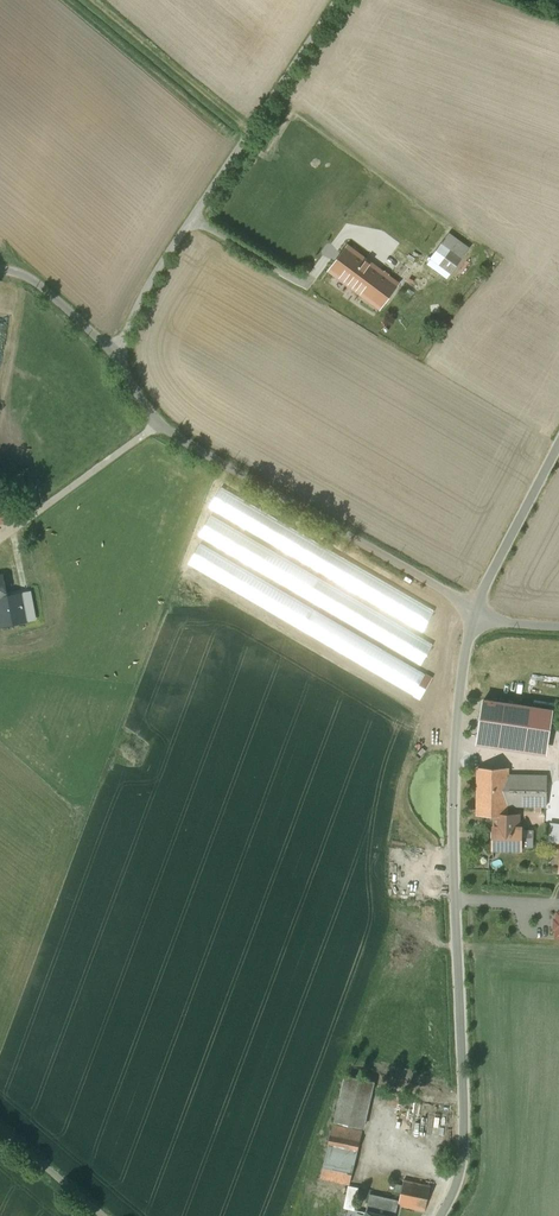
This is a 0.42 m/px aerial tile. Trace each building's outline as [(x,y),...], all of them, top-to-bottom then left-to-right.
[(470,249),(449,235),(433,258),(453,272),(470,249)] [(397,284),(348,247),(331,271),(364,296),(367,292),(383,303),(397,284)] [(432,612),(223,490),(213,508),(421,630),(432,612)] [(431,646),(211,517),(200,535),(421,664),(431,646)] [(428,678),(200,545),(189,563),(418,696),(428,678)] [(552,710),(484,700),(478,742),(547,751),(552,710)] [(509,768),(478,768),(477,815),(495,815),(508,815),(508,814),(508,805),(509,775),(509,768)] [(547,775),(509,775),(508,805),(547,806),(547,775)] [(519,815),(508,814),(508,815),(495,815),(495,827),(494,827),(494,837),(492,837),(492,848),(522,848),(522,846),(522,829),(522,827),(519,827),(519,815)] [(551,823),(548,841),(558,843),(558,824),(551,823)] [(533,830),(522,829),(522,846),(533,847),(533,830)] [(373,1081),(345,1075),(335,1122),(363,1128),(373,1081)] [(362,1132),(332,1126),(328,1147),(357,1153),(362,1132)] [(357,1153),(328,1147),(323,1168),(353,1174),(357,1153)] [(353,1174),(323,1168),(321,1178),(351,1184),(353,1174)] [(431,1185),(405,1180),(401,1203),(426,1208),(431,1185)] [(358,1187),(349,1186),(345,1208),(353,1210),(358,1187)] [(371,1194),(367,1213),(368,1213),(367,1215),(396,1215),(399,1200),(371,1194)]
